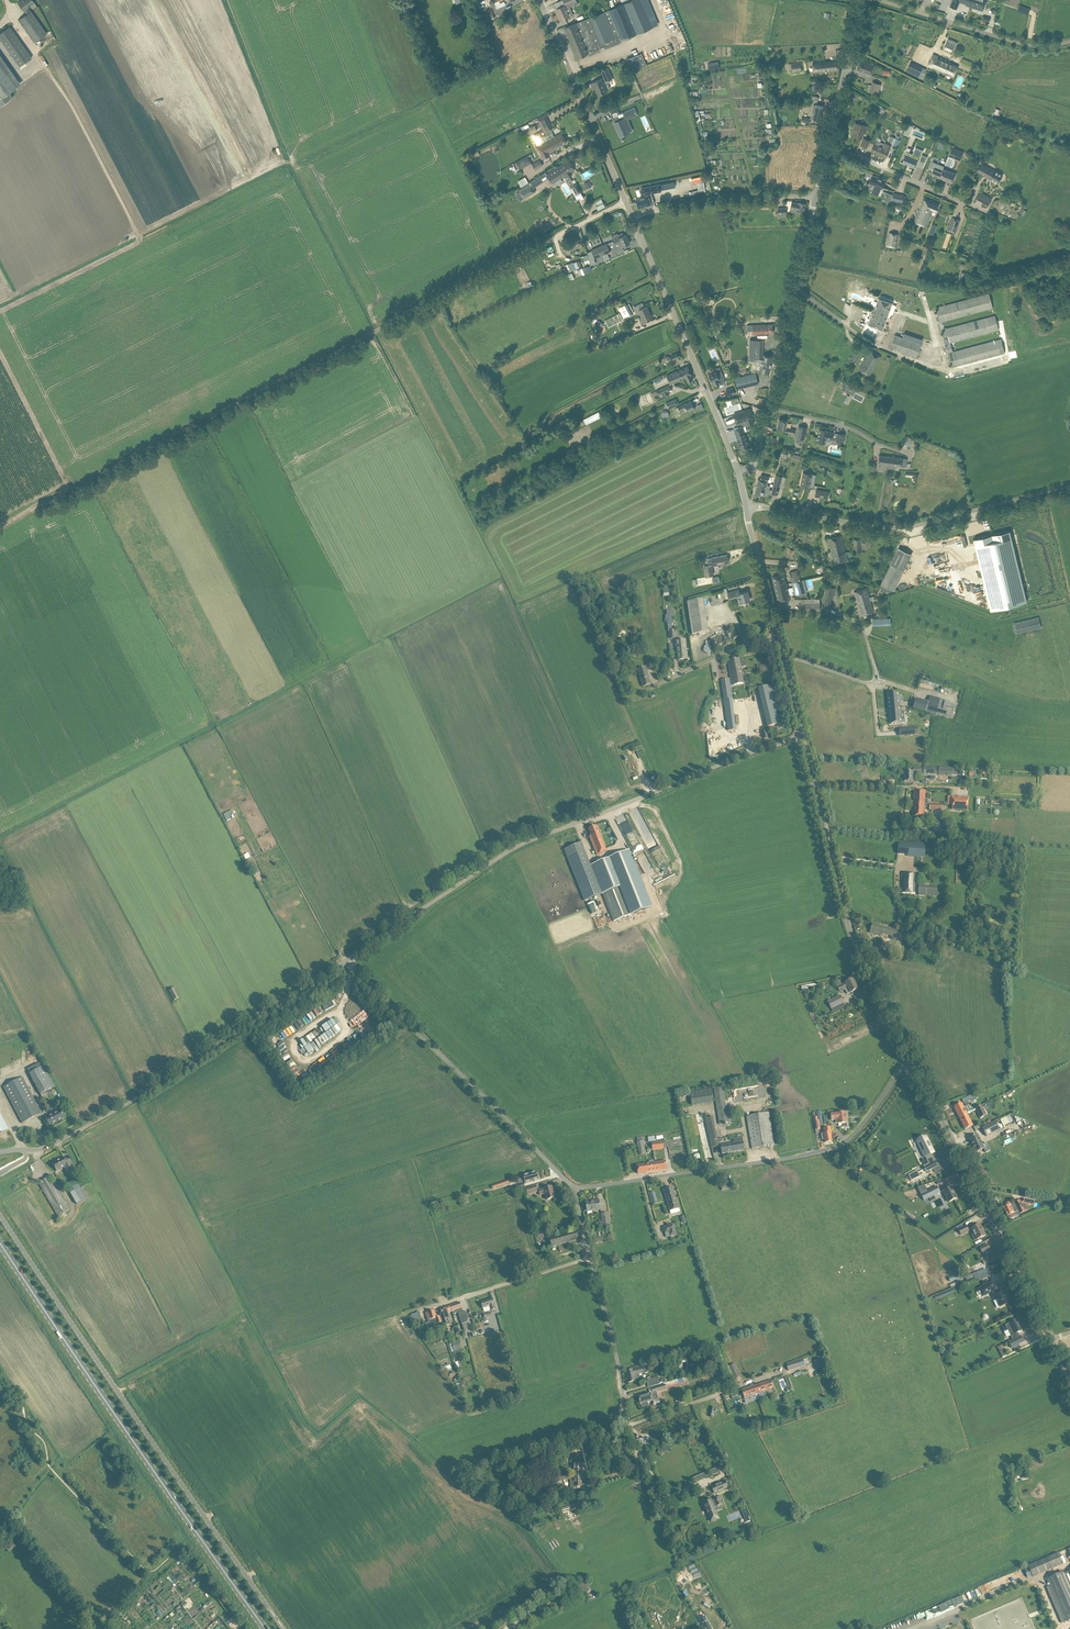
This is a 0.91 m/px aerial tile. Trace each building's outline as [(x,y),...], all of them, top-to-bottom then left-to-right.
[(21,24),(34,42),(46,33),(31,11),(30,11),(27,7),(34,2),(33,0),(20,0),(18,2),(24,10),(24,9),(27,13),(18,20),(21,24)] [(576,23),(565,27),(578,58),(588,54),(588,55),(590,55),(600,51),(601,50),(600,48),(604,47),(605,48),(605,49),(622,42),(622,41),(622,40),(652,27),(642,0),(632,0),(625,3),(576,23)] [(950,6),(956,9),(960,1),(958,0),(953,0),(950,6)] [(967,2),(966,4),(966,5),(983,10),(984,5),(986,0),(960,0),(967,2)] [(559,16),(561,20),(569,17),(564,5),(557,8),(560,15),(559,16)] [(1019,5),(1017,11),(1028,14),(1030,8),(1019,5)] [(494,18),(491,10),(481,14),(485,24),(490,22),(489,20),(494,18)] [(829,11),(829,13),(826,13),(826,19),(840,19),(840,11),(829,11)] [(31,57),(9,26),(0,32),(0,40),(19,66),(31,57)] [(948,39),(944,48),(953,52),(957,43),(948,39)] [(638,55),(631,58),(635,70),(642,67),(646,65),(642,54),(638,55)] [(933,54),(928,66),(953,77),(958,66),(949,62),(949,61),(941,57),(940,59),(937,57),(938,56),(933,54)] [(962,58),(960,62),(963,63),(963,65),(970,68),(972,63),(962,58)] [(830,61),(813,63),(813,71),(824,71),(839,69),(840,60),(830,61)] [(860,60),(857,69),(871,74),(874,65),(860,60)] [(791,62),(792,70),(803,69),(803,61),(791,62)] [(905,70),(918,77),(920,72),(924,74),(926,69),(909,61),(905,70)] [(0,64),(0,105),(13,96),(9,92),(17,87),(13,82),(0,64)] [(604,78),(591,83),(593,88),(595,87),(598,94),(603,92),(607,90),(609,89),(610,88),(608,83),(607,83),(604,84),(603,82),(612,78),(608,68),(606,69),(601,71),(604,78)] [(881,84),(872,81),(869,91),(878,95),(881,84)] [(820,120),(823,106),(816,104),(815,109),(813,108),(810,118),(812,118),(812,119),(820,120)] [(629,132),(623,119),(637,113),(634,107),(619,114),(618,110),(611,114),(613,119),(614,119),(615,122),(614,122),(620,136),(621,136),(629,132)] [(545,115),(538,119),(543,128),(543,129),(545,133),(553,129),(545,115)] [(852,136),(861,138),(863,131),(866,132),(867,126),(855,123),(856,124),(855,131),(853,131),(852,136)] [(529,124),(521,127),(522,129),(524,136),(532,133),(537,130),(535,124),(530,126),(529,124)] [(908,124),(904,134),(908,136),(912,126),(908,124)] [(541,131),(533,135),(538,145),(536,146),(538,150),(539,149),(544,158),(550,155),(548,152),(554,149),(549,140),(545,133),(543,129),(543,128),(540,129),(541,131)] [(557,135),(549,140),(554,149),(562,145),(567,143),(561,133),(557,135)] [(894,137),(891,143),(896,145),(898,139),(900,136),(897,135),(895,138),(894,137)] [(870,141),(864,138),(861,144),(866,147),(870,141)] [(875,144),(874,144),(871,151),(886,157),(889,150),(891,145),(885,143),(885,144),(878,141),(877,141),(876,142),(875,144)] [(948,155),(953,158),(955,154),(961,156),(963,152),(951,147),(948,155)] [(903,159),(902,162),(904,163),(914,167),(916,168),(916,167),(917,165),(918,163),(919,160),(921,161),(924,162),(925,162),(925,163),(927,157),(926,156),(923,155),(921,155),(922,154),(923,150),(921,149),(920,149),(916,148),(915,151),(914,152),(913,155),(911,155),(911,154),(906,152),(905,154),(903,159)] [(528,156),(517,162),(520,168),(531,163),(528,156)] [(532,164),(535,169),(542,165),(540,160),(532,164)] [(564,163),(558,167),(563,174),(564,176),(565,178),(566,178),(565,177),(567,176),(568,177),(572,174),(571,172),(575,169),(569,160),(564,163)] [(932,162),(930,167),(933,168),(933,169),(931,174),(939,177),(942,171),(943,168),(944,166),(932,162)] [(999,174),(979,163),(975,170),(990,178),(989,179),(998,184),(1002,175),(999,174)] [(596,175),(603,171),(600,166),(593,170),(596,175)] [(545,172),(541,175),(544,181),(549,178),(552,183),(554,183),(564,176),(563,174),(558,167),(548,173),(547,174),(545,172)] [(942,171),(939,177),(948,181),(952,182),(955,173),(943,168),(942,171)] [(881,187),(882,188),(885,180),(882,179),(882,178),(878,176),(877,177),(872,175),(869,182),(875,185),(872,192),(878,194),(881,187)] [(520,191),(519,192),(523,198),(535,191),(530,182),(519,188),(520,191)] [(674,182),(660,185),(661,191),(675,187),(674,182)] [(571,186),(570,186),(574,194),(575,196),(577,200),(580,199),(577,194),(581,192),(582,192),(577,183),(573,185),(571,186)] [(639,208),(647,206),(648,207),(651,206),(651,204),(655,203),(651,193),(661,191),(660,185),(659,184),(641,188),(643,195),(643,197),(636,199),(637,203),(636,204),(637,207),(639,207),(639,208)] [(977,198),(988,205),(992,199),(980,192),(977,198)] [(902,202),(904,195),(893,193),(892,200),(902,202)] [(933,208),(936,210),(938,205),(923,199),(919,210),(930,215),(933,208)] [(804,212),(806,204),(792,201),(790,208),(791,208),(791,211),(792,212),(793,213),(795,213),(796,212),(797,211),(804,212)] [(930,215),(919,210),(915,220),(926,225),(930,215)] [(952,217),(947,230),(955,233),(960,220),(952,217)] [(932,224),(928,233),(933,235),(937,226),(932,224)] [(889,232),(887,246),(895,247),(898,234),(889,232)] [(630,243),(629,242),(630,241),(629,238),(628,238),(626,234),(624,235),(623,233),(618,235),(619,236),(612,239),(615,244),(620,242),(621,246),(630,243)] [(569,243),(565,245),(568,252),(581,246),(582,248),(586,247),(585,244),(582,245),(578,237),(569,241),(569,243)] [(592,250),(595,258),(610,251),(607,243),(592,250)] [(989,292),(936,307),(945,344),(947,352),(948,352),(952,367),(1005,353),(1001,338),(953,351),(951,343),(999,330),(995,315),(945,328),(943,321),(993,307),(989,292)] [(871,316),(868,324),(880,328),(883,329),(887,317),(889,313),(892,314),(896,305),(892,304),(893,303),(884,300),(879,298),(872,316),(871,316)] [(624,318),(634,313),(629,303),(619,308),(624,318)] [(647,306),(639,309),(642,317),(639,318),(642,325),(645,324),(644,321),(652,318),(652,317),(653,316),(652,314),(651,313),(650,314),(647,306)] [(608,327),(623,320),(619,313),(605,320),(608,327)] [(773,333),(773,324),(747,325),(747,334),(765,334),(765,333),(773,333)] [(917,357),(921,344),(895,335),(890,348),(917,357)] [(750,339),(750,354),(763,355),(763,340),(750,339)] [(850,359),(856,362),(862,350),(856,347),(850,359)] [(870,351),(859,370),(864,372),(870,376),(881,357),(875,353),(870,351)] [(762,362),(760,370),(769,372),(772,356),(763,355),(750,354),(750,356),(753,356),(753,360),(762,362)] [(682,379),(685,377),(687,381),(693,379),(691,375),(692,374),(688,366),(678,370),(682,379)] [(723,378),(724,378),(720,368),(715,370),(716,371),(709,374),(709,375),(708,375),(710,379),(711,379),(712,382),(714,381),(716,385),(720,384),(720,385),(725,383),(723,378)] [(682,379),(678,370),(667,375),(670,384),(682,379)] [(758,383),(755,373),(735,379),(737,389),(743,387),(758,383)] [(654,396),(656,401),(669,395),(667,391),(672,389),(670,385),(656,390),(658,394),(654,396)] [(726,390),(728,396),(735,393),(733,387),(726,390)] [(726,401),(727,406),(739,402),(738,397),(726,401)] [(666,403),(668,408),(678,403),(676,399),(666,403)] [(686,407),(688,412),(695,408),(691,400),(678,406),(680,410),(686,407)] [(698,410),(703,406),(699,402),(695,406),(698,410)] [(746,425),(754,423),(753,418),(750,408),(733,414),(737,423),(745,421),(746,425)] [(583,419),(586,424),(602,416),(599,411),(583,419)] [(785,432),(794,433),(795,429),(786,428),(787,420),(779,419),(777,429),(785,430),(785,432)] [(742,425),(734,428),(741,450),(749,447),(742,425)] [(799,426),(796,438),(804,439),(806,427),(799,426)] [(838,434),(834,433),(828,431),(828,430),(819,429),(817,441),(826,443),(826,439),(832,440),(836,441),(843,443),(845,435),(838,433),(838,434)] [(913,439),(909,437),(905,443),(909,446),(913,439)] [(886,456),(879,455),(877,468),(886,469),(885,475),(887,475),(888,466),(885,465),(886,456)] [(907,459),(886,456),(885,465),(888,466),(887,475),(888,475),(889,468),(895,469),(896,467),(906,468),(907,459)] [(812,473),(803,472),(801,487),(810,488),(812,473)] [(780,486),(782,475),(775,474),(773,484),(780,486)] [(783,476),(782,475),(780,486),(773,484),(772,490),(769,489),(756,486),(755,493),(764,495),(767,496),(768,495),(769,495),(771,493),(772,492),(778,494),(780,486),(784,486),(786,477),(783,476)] [(769,489),(770,486),(766,485),(768,476),(761,475),(760,479),(758,479),(756,486),(769,489)] [(828,492),(820,490),(820,487),(817,487),(815,496),(827,498),(828,492)] [(952,527),(929,533),(930,539),(953,534),(952,527)] [(993,533),(972,539),(989,610),(1025,601),(1021,586),(1008,530),(993,533)] [(833,565),(847,562),(841,535),(828,538),(829,542),(830,542),(831,545),(829,545),(833,565)] [(888,591),(890,588),(893,590),(911,554),(899,548),(881,584),(882,584),(880,587),(888,591)] [(711,558),(713,565),(729,562),(727,555),(711,558)] [(706,575),(713,574),(712,565),(704,567),(706,575)] [(797,570),(790,572),(792,582),(800,580),(797,570)] [(776,590),(787,587),(784,574),(772,576),(776,590)] [(792,582),(795,594),(807,591),(803,579),(800,580),(792,582)] [(790,598),(787,587),(776,590),(779,601),(790,598)] [(834,597),(834,587),(824,587),(823,613),(830,613),(831,597),(834,597)] [(858,603),(870,600),(866,588),(854,591),(855,596),(857,595),(858,599),(856,600),(858,603)] [(738,598),(739,603),(750,600),(747,591),(739,593),(739,589),(727,592),(729,600),(738,598)] [(704,599),(688,602),(692,634),(708,632),(704,599)] [(874,611),(870,600),(858,603),(861,615),(874,611)] [(820,602),(801,603),(802,611),(820,610),(820,602)] [(1040,627),(1038,617),(1013,622),(1016,632),(1040,627)] [(722,635),(715,635),(714,638),(712,638),(711,643),(718,643),(718,640),(721,640),(722,635)] [(685,640),(676,641),(678,660),(687,659),(685,640)] [(646,650),(633,652),(634,658),(647,656),(646,650)] [(731,677),(743,675),(739,659),(728,661),(731,677)] [(759,665),(760,672),(771,669),(770,663),(759,665)] [(643,687),(651,685),(646,667),(638,670),(643,687)] [(745,683),(743,675),(731,677),(732,685),(745,683)] [(729,678),(721,679),(728,730),(736,729),(730,686),(729,678)] [(782,723),(773,685),(759,688),(768,727),(782,723)] [(899,704),(898,693),(887,694),(889,705),(899,704)] [(951,719),(955,705),(943,702),(943,704),(938,702),(939,698),(928,696),(927,702),(914,699),(912,709),(951,719)] [(899,704),(889,705),(891,724),(901,723),(899,704)] [(913,771),(904,771),(905,781),(913,781),(913,774),(922,774),(922,768),(913,768),(913,771)] [(926,791),(915,790),(914,802),(925,803),(925,804),(928,804),(928,799),(925,799),(926,791)] [(957,805),(968,806),(968,797),(953,796),(952,805),(957,805)] [(925,803),(914,802),(913,817),(925,817),(925,807),(930,807),(930,810),(942,811),(943,805),(928,804),(925,804),(925,803)] [(591,836),(589,836),(597,855),(606,851),(596,826),(589,829),(591,836)] [(581,844),(565,850),(568,859),(585,901),(590,899),(601,895),(603,894),(614,922),(632,914),(651,907),(640,877),(629,851),(628,851),(627,852),(626,852),(590,866),(581,843),(581,844)] [(907,856),(925,857),(925,855),(926,844),(898,843),(898,854),(907,855),(907,856)] [(259,872),(252,857),(251,857),(250,855),(248,856),(249,858),(247,859),(247,860),(246,860),(248,864),(249,864),(254,874),(259,872)] [(915,893),(915,874),(902,873),(902,893),(915,893)] [(927,885),(919,885),(918,892),(926,892),(926,895),(933,895),(934,888),(927,887),(927,885)] [(896,938),(897,931),(873,924),(870,932),(883,936),(883,934),(896,938)] [(858,989),(853,979),(846,983),(841,985),(843,989),(846,988),(846,989),(845,990),(847,994),(851,992),(851,993),(858,989)] [(179,998),(174,988),(169,991),(174,1000),(179,998)] [(831,1009),(844,1003),(840,995),(828,1002),(831,1009)] [(301,1017),(304,1024),(320,1016),(317,1009),(301,1017)] [(287,1036),(304,1026),(300,1020),(273,1036),(277,1043),(281,1041),(283,1044),(278,1047),(280,1050),(277,1052),(285,1064),(295,1058),(285,1043),(290,1040),(287,1036)] [(312,1048),(341,1033),(334,1020),(321,1027),(325,1033),(320,1036),(317,1030),(313,1032),(316,1039),(309,1043),(312,1048)] [(300,1039),(304,1045),(309,1043),(305,1037),(300,1039)] [(307,1045),(302,1047),(305,1053),(310,1050),(307,1045)] [(55,1086),(44,1066),(42,1062),(42,1061),(37,1052),(33,1054),(38,1063),(27,1069),(30,1073),(29,1073),(40,1094),(55,1086)] [(298,1064),(292,1067),(295,1072),(290,1075),(295,1082),(305,1076),(298,1064)] [(3,1087),(19,1118),(22,1123),(41,1113),(23,1077),(3,1087)] [(758,1098),(766,1097),(765,1085),(756,1086),(758,1098)] [(730,1115),(728,1115),(723,1086),(713,1088),(720,1125),(732,1123),(730,1115)] [(692,1105),(714,1101),(711,1088),(690,1092),(692,1105)] [(753,1088),(734,1088),(735,1101),(747,1101),(747,1094),(753,1094),(753,1088)] [(966,1114),(961,1103),(954,1107),(959,1117),(966,1114)] [(980,1118),(986,1115),(982,1105),(975,1109),(980,1118)] [(45,1118),(49,1126),(64,1118),(59,1109),(56,1110),(57,1112),(45,1118)] [(752,1149),(774,1145),(769,1112),(747,1116),(752,1149)] [(833,1114),(831,1114),(831,1117),(831,1120),(838,1119),(838,1124),(842,1123),(842,1127),(847,1126),(845,1112),(842,1113),(842,1112),(841,1113),(836,1114),(833,1114)] [(0,1114),(0,1134),(8,1130),(0,1114)] [(966,1114),(959,1117),(965,1129),(972,1126),(966,1114)] [(999,1119),(1002,1126),(1012,1122),(1009,1115),(999,1119)] [(712,1148),(719,1146),(712,1117),(705,1118),(712,1148)] [(999,1130),(995,1121),(995,1122),(982,1128),(986,1136),(999,1130)] [(831,1132),(830,1127),(824,1129),(825,1133),(821,1134),(823,1140),(825,1139),(825,1143),(832,1141),(830,1132),(831,1132)] [(978,1135),(969,1139),(976,1152),(984,1149),(986,1153),(990,1151),(986,1143),(982,1145),(978,1135)] [(637,1142),(639,1154),(646,1153),(643,1136),(637,1137),(638,1141),(637,1142)] [(734,1143),(721,1146),(722,1154),(745,1150),(743,1142),(742,1137),(733,1139),(734,1143)] [(926,1137),(920,1140),(925,1151),(922,1152),(925,1157),(929,1165),(924,1167),(926,1172),(933,1168),(931,1164),(935,1162),(931,1154),(934,1152),(926,1137)] [(663,1142),(652,1144),(653,1150),(664,1148),(663,1142)] [(905,1171),(912,1169),(903,1147),(897,1150),(905,1171)] [(66,1171),(73,1167),(70,1160),(66,1162),(63,1157),(52,1163),(57,1171),(64,1167),(66,1171)] [(638,1174),(667,1170),(666,1161),(637,1165),(638,1174)] [(917,1171),(908,1175),(911,1181),(920,1176),(917,1171)] [(536,1172),(517,1177),(519,1183),(525,1181),(526,1183),(539,1179),(538,1176),(538,1175),(538,1173),(536,1172)] [(68,1209),(52,1181),(49,1176),(38,1183),(57,1215),(68,1209)] [(508,1180),(492,1186),(493,1188),(509,1183),(508,1180)] [(722,1190),(733,1189),(732,1182),(721,1184),(722,1190)] [(78,1183),(68,1189),(70,1193),(77,1204),(82,1201),(86,1199),(80,1187),(78,1183)] [(528,1195),(537,1192),(535,1185),(526,1188),(528,1195)] [(940,1193),(937,1186),(921,1194),(924,1200),(940,1193)] [(555,1198),(552,1187),(539,1190),(540,1195),(545,1194),(547,1200),(555,1198)] [(679,1208),(673,1187),(664,1190),(670,1211),(679,1208)] [(951,1187),(943,1191),(946,1198),(947,1198),(949,1202),(957,1198),(956,1197),(957,1197),(957,1196),(956,1194),(955,1194),(954,1194),(951,1187)] [(1011,1204),(1004,1208),(1008,1216),(1009,1215),(1010,1217),(1011,1217),(1012,1218),(1013,1218),(1013,1217),(1014,1217),(1014,1216),(1014,1215),(1014,1214),(1013,1213),(1015,1212),(1017,1211),(1019,1214),(1027,1210),(1028,1210),(1025,1204),(1025,1203),(1024,1201),(1021,1202),(1020,1200),(1018,1201),(1011,1204)] [(587,1211),(601,1209),(599,1201),(591,1202),(591,1201),(586,1202),(587,1211)] [(608,1213),(601,1214),(603,1227),(610,1226),(608,1213)] [(677,1235),(674,1224),(663,1227),(665,1233),(669,1232),(671,1236),(677,1235)] [(977,1240),(985,1235),(979,1224),(971,1229),(972,1232),(973,1232),(977,1240)] [(966,1226),(958,1230),(961,1235),(969,1231),(966,1226)] [(579,1239),(576,1230),(550,1237),(552,1247),(579,1239)] [(979,1248),(982,1252),(990,1248),(988,1244),(979,1248)] [(984,1264),(988,1262),(989,1262),(1001,1256),(998,1250),(981,1258),(984,1264)] [(996,1290),(992,1282),(978,1289),(982,1296),(991,1292),(995,1290),(996,1290)] [(994,1295),(1000,1307),(1009,1303),(1003,1291),(997,1294),(995,1290),(991,1292),(993,1296),(994,1295)] [(493,1298),(481,1302),(484,1312),(491,1310),(496,1309),(494,1305),(494,1304),(493,1298)] [(460,1302),(450,1305),(452,1311),(453,1314),(458,1312),(462,1324),(467,1322),(466,1318),(469,1317),(467,1312),(464,1313),(462,1309),(460,1302)] [(449,1312),(452,1311),(450,1305),(441,1308),(444,1319),(445,1319),(447,1325),(450,1324),(448,1318),(451,1318),(449,1312)] [(434,1329),(443,1325),(440,1316),(437,1318),(435,1311),(432,1311),(430,1311),(430,1312),(426,1313),(429,1322),(426,1323),(429,1334),(435,1332),(434,1329)] [(1005,1325),(1012,1340),(1020,1336),(1018,1332),(1022,1330),(1017,1319),(1005,1325)] [(1012,1348),(1024,1342),(1021,1336),(1020,1336),(1012,1340),(1009,1342),(1012,1348)] [(462,1349),(459,1341),(452,1343),(455,1351),(462,1349)] [(824,1358),(814,1361),(818,1370),(825,1368),(824,1365),(826,1364),(824,1358)] [(803,1359),(786,1365),(788,1371),(805,1365),(803,1359)] [(449,1363),(443,1365),(445,1372),(451,1370),(449,1363)] [(740,1376),(734,1364),(729,1366),(734,1378),(740,1376)] [(636,1381),(636,1380),(638,1379),(637,1375),(637,1374),(645,1373),(648,1372),(648,1371),(648,1368),(646,1368),(646,1366),(642,1367),(642,1368),(626,1371),(628,1383),(636,1381)] [(657,1376),(651,1378),(653,1385),(659,1383),(657,1376)] [(664,1385),(652,1388),(653,1392),(657,1391),(657,1392),(687,1383),(686,1378),(664,1385)] [(760,1384),(755,1386),(757,1393),(765,1391),(773,1388),(771,1380),(760,1384)] [(742,1390),(741,1390),(742,1390),(744,1398),(751,1396),(752,1399),(759,1396),(758,1396),(757,1393),(755,1386),(742,1390)] [(647,1394),(638,1397),(640,1404),(641,1404),(642,1407),(648,1406),(647,1402),(653,1400),(653,1399),(659,1397),(657,1392),(657,1391),(653,1392),(647,1394)] [(645,1442),(638,1444),(640,1450),(647,1448),(645,1442)] [(620,1465),(618,1458),(609,1461),(611,1470),(617,1468),(617,1467),(620,1466),(620,1465)] [(574,1468),(574,1476),(578,1476),(579,1481),(582,1481),(582,1468),(581,1468),(582,1465),(577,1465),(577,1468),(574,1468)] [(722,1465),(710,1470),(712,1476),(724,1471),(722,1465)] [(694,1483),(707,1477),(705,1472),(692,1478),(694,1483)] [(578,1476),(574,1476),(570,1476),(569,1473),(559,1475),(560,1480),(553,1481),(553,1484),(565,1482),(565,1480),(571,1479),(571,1487),(582,1487),(582,1481),(579,1481),(578,1476)] [(712,1487),(715,1493),(728,1487),(725,1481),(712,1487)] [(711,1499),(703,1502),(704,1506),(705,1506),(706,1509),(711,1521),(718,1518),(714,1506),(717,1505),(717,1506),(722,1504),(719,1497),(714,1499),(714,1500),(712,1501),(711,1499)] [(564,1512),(574,1509),(576,1508),(574,1504),(572,1505),(563,1508),(564,1512)] [(15,1546),(11,1541),(4,1547),(9,1552),(15,1546)] [(1057,1553),(1028,1565),(1032,1577),(1062,1564),(1057,1553)] [(1062,1623),(1069,1619),(1069,1571),(1064,1573),(1063,1571),(1046,1579),(1050,1586),(1046,1587),(1062,1623)] [(579,1585),(585,1594),(591,1590),(585,1581),(579,1585)] [(949,1610),(963,1604),(961,1601),(966,1599),(964,1595),(946,1603),(949,1610)] [(714,1605),(715,1608),(714,1609),(717,1615),(723,1612),(718,1603),(714,1605)] [(699,1619),(705,1628),(712,1628),(705,1616),(699,1619)]
